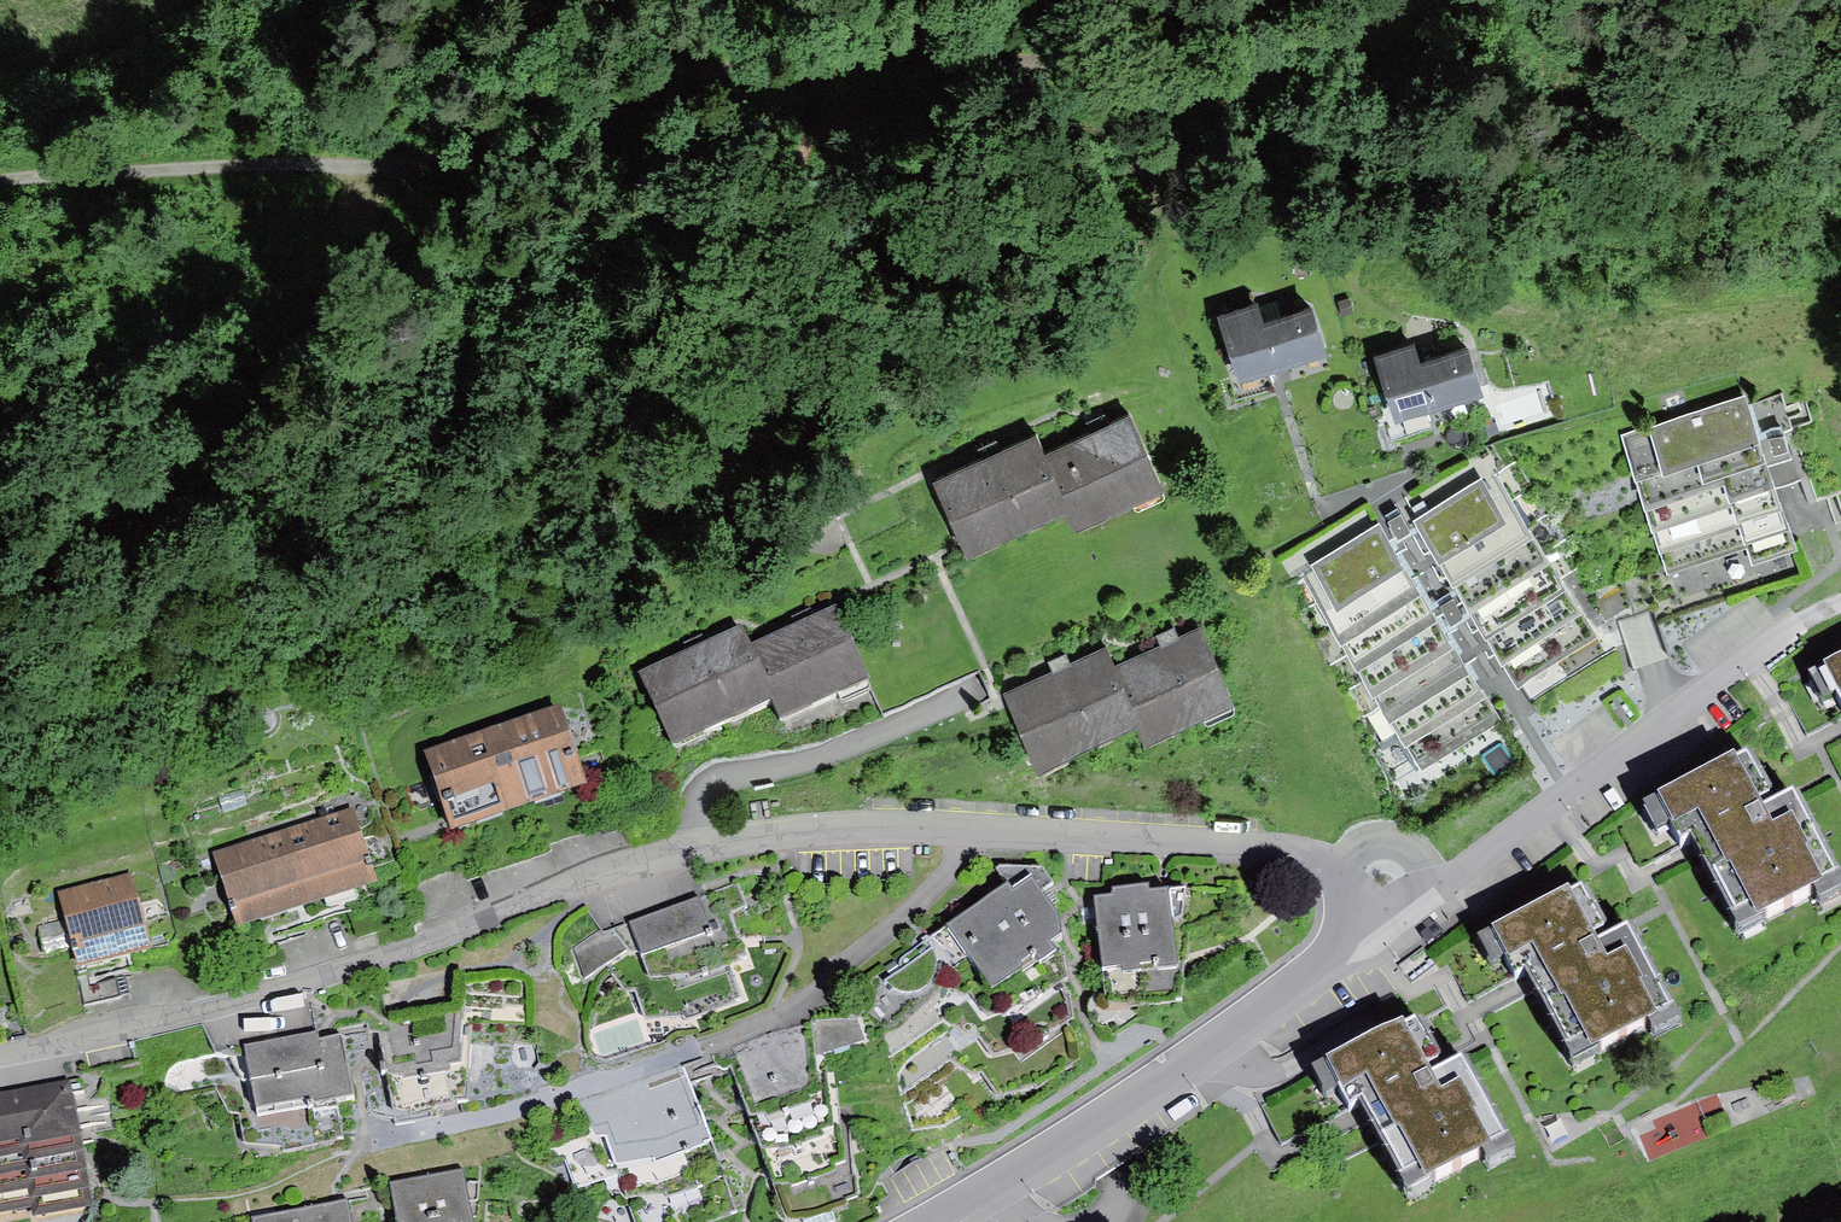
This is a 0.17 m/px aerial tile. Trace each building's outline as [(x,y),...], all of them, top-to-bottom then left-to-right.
[(1253,304),(1213,317),(1234,382),(1271,370),(1320,354),(1305,306),(1258,321),(1253,304)] [(1414,337),(1375,350),(1395,412),(1439,400),(1482,384),(1467,339),(1420,354),(1414,337)] [(1746,388),(1621,426),(1665,569),(1751,543),(1755,555),(1794,544),(1746,388)] [(1091,424),(1044,445),(1070,503),(1079,521),(1164,483),(1129,407),(1091,424)] [(932,474),(966,549),(1070,503),(1044,445),(1037,427),(932,474)] [(1487,454),(1410,501),(1517,673),(1593,625),(1487,454)] [(1372,516),(1290,566),(1419,766),(1501,716),(1372,516)] [(836,606),(748,646),(773,700),(782,720),(870,681),(836,606)] [(1161,640),(1115,662),(1139,711),(1151,736),(1235,695),(1200,624),(1178,635),(1173,625),(1157,633),(1161,640)] [(739,626),(636,675),(671,748),(773,700),(748,646),(739,626)] [(1052,665),(1004,688),(1037,759),(1139,711),(1115,662),(1106,642),(1071,658),(1067,649),(1049,657),(1052,665)] [(1809,674),(1824,700),(1838,693),(1840,699),(1840,656),(1809,674)] [(561,706),(424,753),(452,832),(588,785),(561,706)] [(1733,754),(1642,803),(1656,830),(1671,822),(1681,840),(1691,834),(1699,848),(1742,928),(1840,875),(1795,792),(1764,809),(1759,801),(1771,795),(1748,753),(1736,760),(1733,754)] [(62,821),(56,807),(38,813),(44,828),(62,821)] [(353,807),(287,829),(312,903),(378,881),(353,807)] [(287,829),(216,853),(239,927),(312,903),(287,829)] [(1008,884),(939,937),(956,965),(938,978),(986,1016),(962,1031),(992,1057),(972,1070),(996,1099),(1038,1087),(1079,1062),(1074,1019),(1064,983),(1068,979),(1065,955),(1053,939),(1061,934),(1058,915),(1042,891),(1054,885),(1043,867),(1001,865),(995,869),(1008,884)] [(132,874),(58,893),(78,969),(151,950),(132,874)] [(601,930),(573,949),(585,980),(608,964),(623,991),(636,988),(644,1018),(683,1015),(686,1021),(748,1001),(732,964),(745,959),(740,942),(730,913),(747,908),(738,883),(601,930)] [(1114,895),(1095,897),(1106,996),(1109,1004),(1130,1006),(1179,1001),(1186,972),(1185,963),(1178,963),(1170,889),(1149,891),(1149,885),(1113,889),(1114,895)] [(1569,886),(1475,935),(1491,966),(1506,958),(1515,976),(1527,970),(1532,980),(1575,1060),(1672,1010),(1628,926),(1597,942),(1592,932),(1603,926),(1582,887),(1572,892),(1569,886)] [(1374,1033),(1310,1067),(1325,1095),(1340,1088),(1349,1106),(1362,1099),(1368,1109),(1409,1188),(1505,1138),(1463,1058),(1430,1076),(1423,1064),(1435,1057),(1411,1013),(1374,1033)] [(733,1048),(723,1060),(788,1220),(850,1209),(848,1197),(859,1195),(849,1121),(835,1122),(827,1054),(865,1041),(858,1016),(816,1020),(805,1025),(733,1048)] [(454,1018),(380,1030),(393,1111),(414,1115),(467,1103),(472,1023),(465,1020),(454,1018)] [(318,1032),(244,1046),(249,1077),(217,1089),(229,1111),(237,1113),(244,1143),(285,1145),(285,1152),(336,1141),(336,1138),(343,1137),(336,1101),(353,1096),(342,1036),(320,1041),(318,1032)] [(582,1113),(596,1134),(563,1145),(578,1186),(603,1178),(620,1205),(628,1202),(636,1221),(706,1221),(736,1211),(683,1081),(582,1113)] [(0,1098),(0,1213),(30,1207),(33,1221),(91,1210),(66,1085),(0,1098)] [(392,1183),(399,1221),(475,1221),(469,1203),(479,1201),(480,1184),(466,1184),(463,1169),(392,1183)] [(253,1218),(254,1221),(352,1221),(348,1202),(253,1218)]
